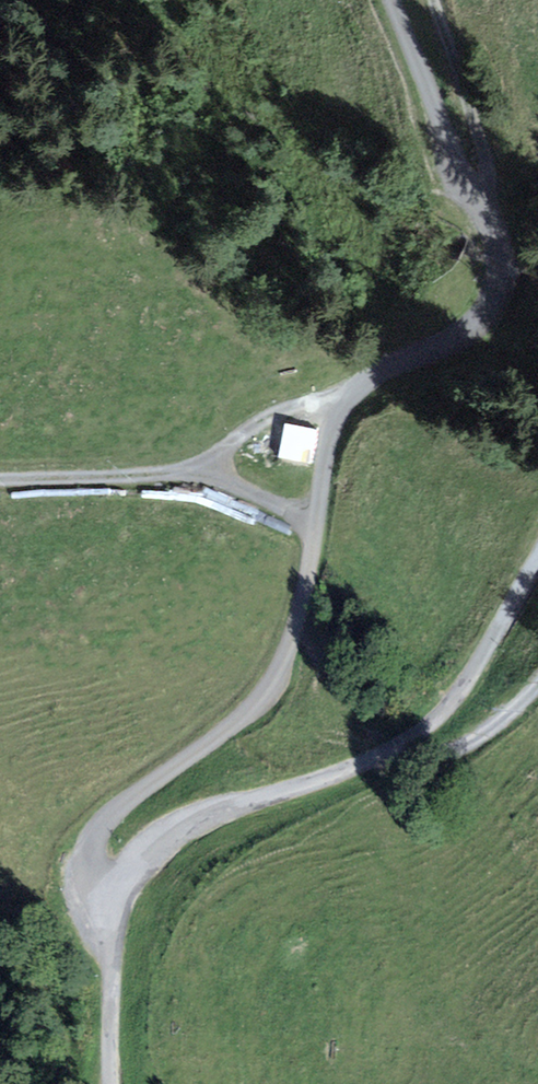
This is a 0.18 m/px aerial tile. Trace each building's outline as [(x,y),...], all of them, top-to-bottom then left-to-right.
[(322,427),(284,421),(279,459),(316,465),(322,427)]
